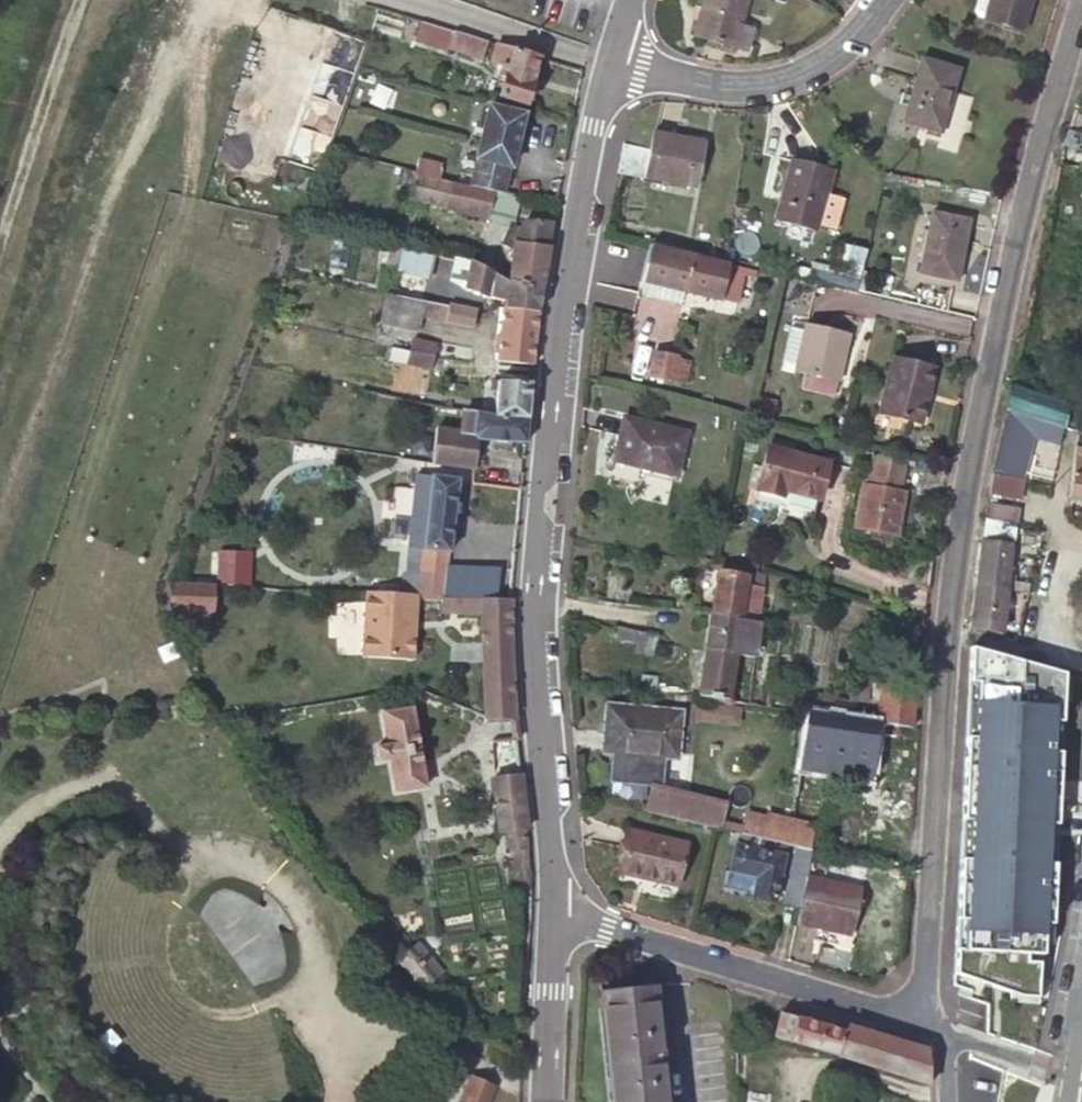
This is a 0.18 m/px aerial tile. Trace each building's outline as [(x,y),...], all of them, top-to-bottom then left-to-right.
[(693,30),(742,46),(749,23),(738,20),(744,0),(702,0),(693,30)] [(975,6),(977,12),(986,15),(991,0),(977,0),(975,6)] [(986,15),(1022,27),(1030,0),(991,0),(986,15)] [(450,27),(420,19),(414,41),(444,49),(444,46),(450,27)] [(450,27),(444,46),(475,55),(480,36),(450,27)] [(502,64),(494,93),(523,102),(530,80),(527,79),(535,51),(491,38),(485,59),(502,64)] [(959,66),(922,55),(904,117),(940,129),(959,66)] [(488,189),(499,192),(519,111),(484,102),(467,176),(464,183),(466,184),(488,189)] [(1075,107),(1069,126),(1081,130),(1081,109),(1075,107)] [(623,139),(617,171),(695,186),(704,141),(654,130),(650,144),(623,139)] [(418,156),(414,170),(413,171),(434,176),(439,161),(418,156)] [(787,158),(771,214),(811,226),(827,168),(787,158)] [(434,176),(413,171),(406,198),(482,215),(488,189),(466,184),(464,183),(460,183),(434,176)] [(935,208),(920,268),(955,275),(969,216),(935,208)] [(509,246),(542,241),(546,218),(520,221),(509,246)] [(398,232),(396,241),(405,243),(407,234),(398,232)] [(396,241),(389,239),(382,268),(427,278),(433,250),(405,243),(396,241)] [(507,274),(538,278),(545,240),(542,241),(509,246),(507,274)] [(645,242),(637,276),(648,279),(717,295),(725,261),(645,242)] [(448,283),(460,287),(466,258),(454,255),(448,283)] [(504,302),(535,305),(538,278),(507,274),(506,280),(466,258),(460,287),(477,294),(504,294),(504,302)] [(717,295),(733,299),(742,265),(725,261),(717,295)] [(637,276),(636,283),(647,285),(648,279),(637,276)] [(445,316),(448,303),(426,298),(384,289),(378,315),(417,324),(420,312),(445,316)] [(497,352),(529,355),(535,305),(504,302),(497,352)] [(472,311),(473,308),(448,303),(445,316),(470,322),(471,320),(473,317),(474,314),(472,311)] [(801,362),(800,369),(838,379),(850,331),(811,322),(809,330),(801,362)] [(795,326),(787,359),(801,362),(809,330),(795,326)] [(405,352),(430,355),(431,343),(407,341),(405,352)] [(428,366),(430,355),(405,352),(405,358),(404,363),(428,366)] [(671,394),(673,386),(679,359),(654,353),(646,387),(671,394)] [(891,355),(879,408),(918,417),(930,364),(891,355)] [(492,409),(524,411),(528,374),(495,374),(494,381),(492,409)] [(1040,415),(1059,421),(1060,421),(1067,395),(1011,377),(1005,405),(1040,415)] [(683,388),(673,386),(671,394),(680,396),(683,388)] [(991,466),(991,469),(1022,474),(1031,434),(1057,438),(1060,421),(1059,421),(1040,415),(1005,405),(991,466)] [(478,408),(459,407),(457,427),(477,428),(478,408)] [(476,434),(522,438),(524,411),(492,409),(478,408),(477,428),(476,434)] [(684,430),(623,414),(611,456),(673,473),(684,430)] [(432,459),(473,463),(476,434),(477,428),(457,427),(435,424),(432,459)] [(1081,440),(1073,439),(1071,448),(1081,449),(1081,440)] [(826,457),(768,444),(757,487),(783,493),(785,487),(817,493),(826,457)] [(1081,495),(1081,449),(1071,448),(1067,494),(1081,495)] [(859,483),(852,524),(893,531),(900,489),(896,488),(901,456),(871,452),(865,483),(859,483)] [(419,550),(431,472),(418,470),(405,548),(419,550)] [(441,593),(446,567),(460,475),(431,472),(419,550),(416,560),(415,571),(411,591),(423,592),(436,593),(441,593)] [(1004,491),(1007,474),(990,472),(987,495),(992,496),(993,490),(1004,491)] [(1004,589),(1005,587),(1013,522),(983,519),(975,587),(1004,589)] [(228,546),(211,544),(209,575),(226,576),(228,546)] [(409,559),(407,570),(415,571),(416,560),(409,559)] [(453,593),(477,595),(494,596),(498,568),(446,567),(441,593),(453,593)] [(710,616),(753,621),(761,570),(747,567),(745,575),(716,571),(710,616)] [(398,569),(393,591),(409,591),(411,591),(415,571),(407,570),(398,569)] [(174,606),(206,607),(208,581),(175,580),(174,606)] [(975,587),(969,624),(1000,626),(1004,589),(975,587)] [(393,591),(362,589),(364,655),(388,656),(409,657),(409,591),(393,591)] [(480,716),(510,716),(507,596),(494,596),(477,595),(453,593),(441,593),(436,593),(436,607),(478,609),(479,711),(480,716)] [(174,606),(177,624),(205,624),(206,607),(174,606)] [(710,616),(705,651),(735,656),(737,643),(749,644),(753,621),(710,616)] [(613,628),(611,653),(654,656),(656,632),(613,628)] [(1061,659),(969,645),(964,713),(959,810),(956,893),(954,974),(1020,994),(1038,994),(1038,959),(1006,958),(1006,951),(1042,952),(1042,921),(1051,921),(1061,659)] [(705,651),(698,697),(740,702),(743,682),(732,681),(735,656),(705,651)] [(852,678),(850,697),(868,699),(871,681),(852,678)] [(878,719),(912,722),(915,683),(885,679),(878,719)] [(830,713),(853,715),(855,706),(841,704),(842,695),(813,692),(810,710),(830,713)] [(603,704),(599,751),(675,760),(679,712),(603,704)] [(405,707),(378,711),(382,743),(373,746),(375,757),(385,756),(391,788),(417,784),(405,707)] [(807,709),(803,738),(826,741),(830,713),(810,710),(807,709)] [(826,741),(848,744),(853,715),(830,713),(826,741)] [(872,747),(877,718),(853,715),(848,744),(872,747)] [(523,827),(517,774),(493,777),(500,830),(509,829),(523,827)] [(649,786),(644,808),(680,816),(687,794),(649,786)] [(680,816),(709,824),(718,825),(720,818),(724,802),(687,794),(680,816)] [(720,818),(718,825),(760,835),(765,814),(745,810),(741,823),(720,818)] [(785,841),(807,846),(813,821),(766,810),(765,814),(760,835),(762,836),(785,841)] [(523,827),(509,829),(512,849),(525,847),(523,827)] [(623,831),(613,875),(673,889),(683,844),(623,831)] [(771,895),(785,841),(762,836),(759,847),(734,841),(727,867),(753,875),(749,890),(771,895)] [(512,849),(514,859),(526,856),(525,847),(512,849)] [(511,879),(528,876),(526,856),(514,859),(509,859),(511,879)] [(803,878),(792,926),(847,938),(858,890),(803,878)] [(231,882),(197,911),(233,954),(250,940),(265,959),(284,943),(231,882)] [(408,974),(427,959),(414,943),(395,959),(408,974)] [(408,974),(420,988),(438,972),(427,959),(408,974)] [(607,1101),(661,1101),(659,1061),(667,1060),(665,1041),(657,1042),(652,985),(599,989),(607,1101)] [(930,1044),(849,1020),(846,1028),(781,1009),(774,1034),(928,1081),(930,1044)] [(823,1101),(855,1101),(859,1085),(830,1077),(823,1101)] [(476,1080),(465,1101),(483,1101),(490,1087),(476,1080)] [(382,1092),(388,1100),(397,1094),(391,1086),(382,1092)] [(769,1096),(742,1092),(740,1101),(768,1101),(769,1096)]
